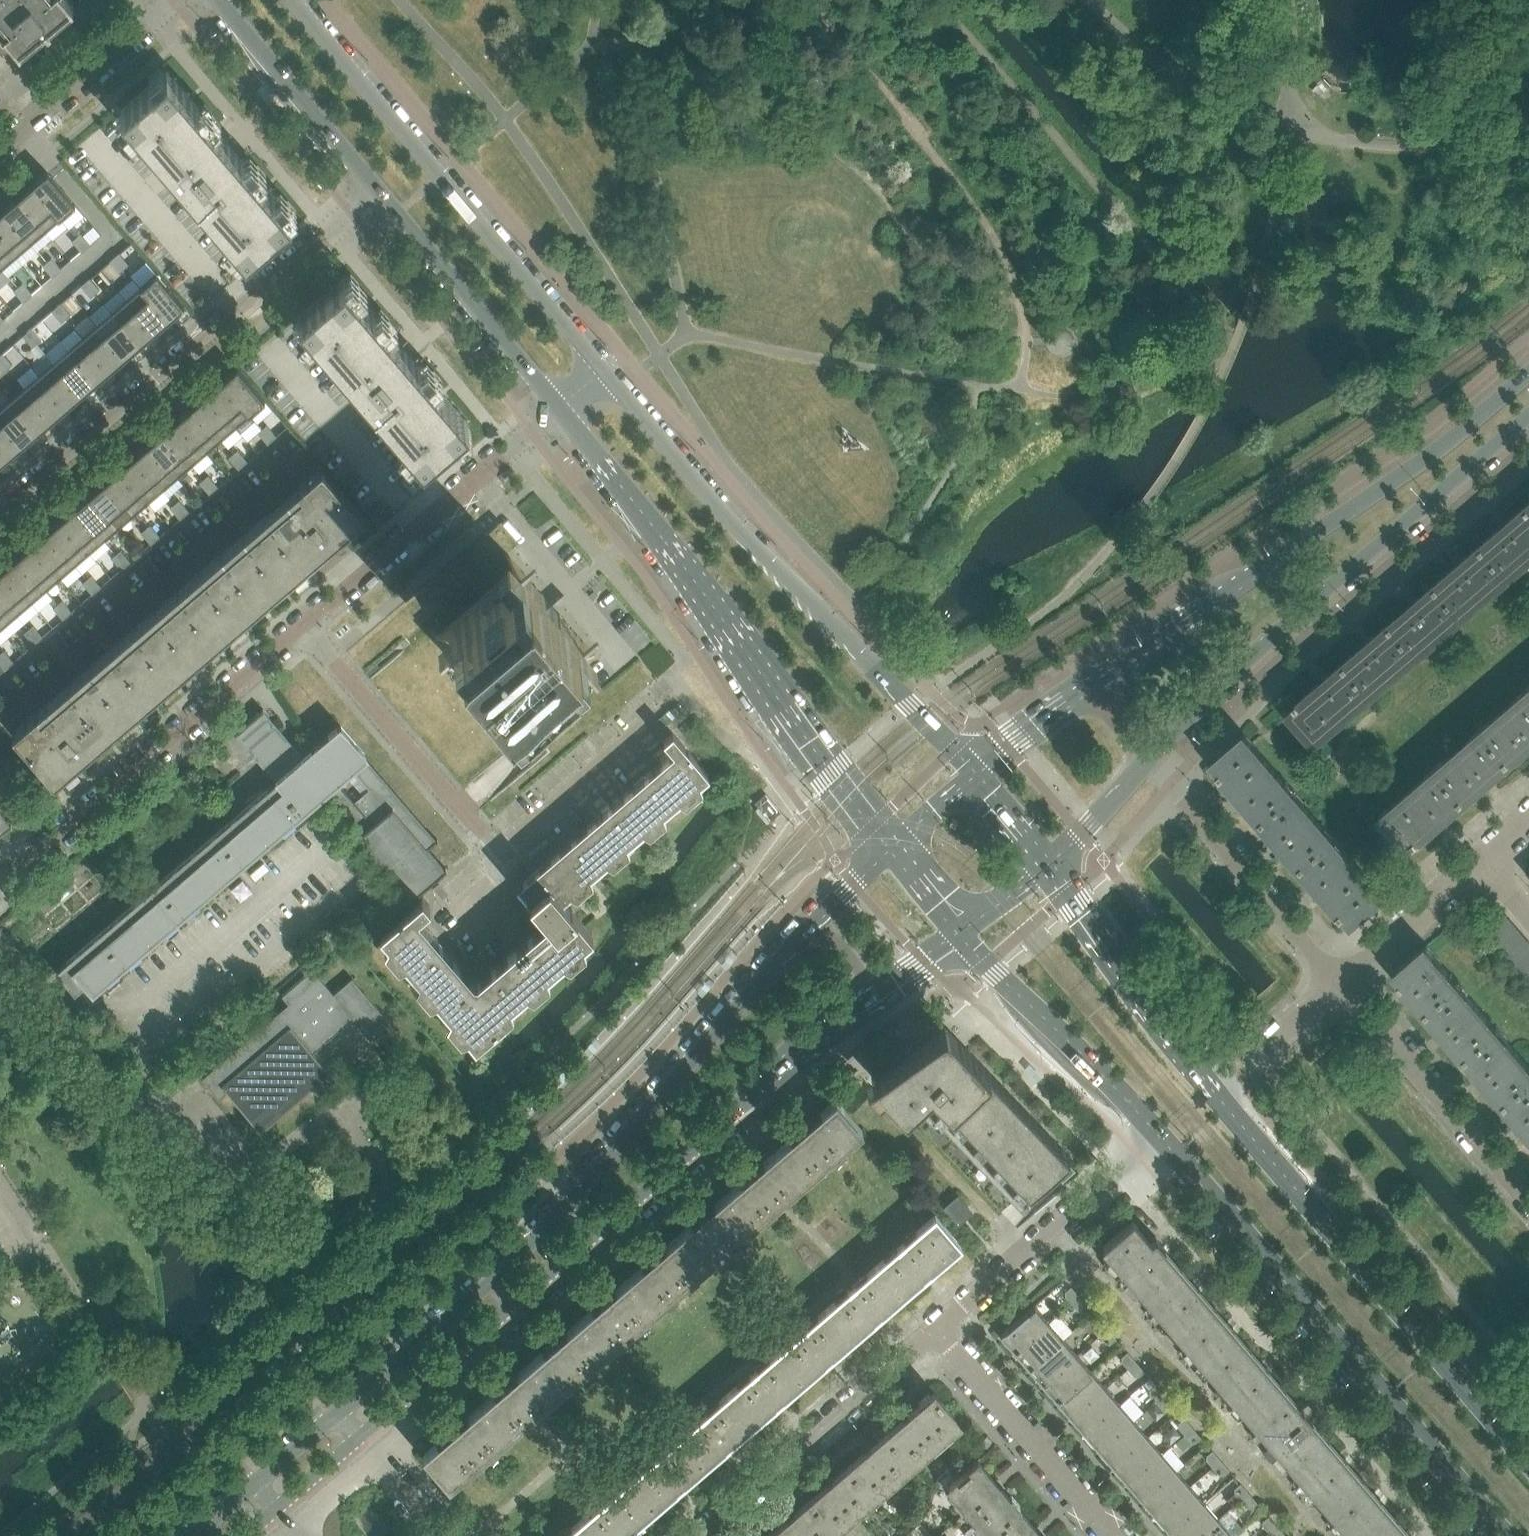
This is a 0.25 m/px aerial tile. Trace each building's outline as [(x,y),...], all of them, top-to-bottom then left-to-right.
[(3,55),(15,44),(19,49),(21,47),(20,46),(41,28),(50,21),(71,4),(71,5),(73,3),(70,0),(0,0),(0,52),(3,55)] [(166,70),(121,109),(245,254),(290,215),(242,158),(237,163),(209,131),(215,126),(166,70)] [(75,204),(47,171),(32,184),(60,216),(75,204)] [(60,216),(32,184),(18,197),(46,229),(60,216)] [(46,229),(18,197),(3,209),(31,242),(46,229)] [(3,209),(0,212),(0,235),(16,254),(31,242),(3,209)] [(90,243),(81,232),(76,236),(86,248),(91,244),(90,243)] [(0,235),(0,265),(2,267),(16,254),(0,235)] [(86,248),(76,236),(72,240),(81,251),(82,252),(86,248)] [(129,264),(119,253),(119,252),(114,256),(124,268),(129,264)] [(124,268),(114,256),(110,260),(119,272),(124,268)] [(61,268),(52,257),(47,261),(57,273),(61,269),(61,268)] [(57,273),(47,261),(42,265),(52,276),(52,277),(57,273)] [(184,306),(156,273),(141,286),(169,319),(184,306)] [(343,276),(297,315),(422,460),(467,421),(419,365),(414,369),(386,337),(391,333),(343,276)] [(100,289),(90,277),(85,281),(95,293),(100,289)] [(95,293),(85,281),(80,285),(81,285),(90,296),(95,293)] [(32,293),(22,282),(18,286),(28,298),(32,294),(32,293)] [(28,298),(18,286),(13,290),(23,301),(23,302),(28,298)] [(169,319),(141,286),(126,299),(154,331),(169,319)] [(154,331),(126,299),(112,311),(139,344),(154,331)] [(70,314),(61,302),(56,306),(66,318),(70,314)] [(66,318),(56,306),(51,310),(52,310),(61,321),(66,318)] [(139,344),(112,311),(97,324),(125,356),(139,344)] [(125,356),(97,324),(82,336),(110,369),(125,356)] [(41,339),(32,327),(31,327),(27,331),(37,343),(41,339)] [(37,343),(27,331),(22,335),(23,335),(32,346),(37,343)] [(110,369),(82,336),(68,349),(96,381),(110,369)] [(96,381),(68,349),(53,361),(81,394),(96,381)] [(3,352),(2,352),(0,354),(0,359),(8,367),(12,364),(3,352)] [(81,394),(53,361),(39,374),(67,407),(81,394)] [(265,400),(237,367),(223,379),(251,412),(265,400)] [(67,407),(39,374),(24,386),(52,419),(67,407)] [(251,412),(223,379),(208,392),(236,424),(251,412)] [(52,419),(24,386),(9,399),(37,432),(52,419)] [(236,424),(208,392),(194,404),(222,437),(236,424)] [(9,399),(0,407),(0,418),(22,444),(37,432),(9,399)] [(222,437),(194,404),(179,417),(207,449),(222,437)] [(207,449),(179,417),(164,429),(192,462),(207,449)] [(0,418),(0,448),(8,457),(22,444),(0,418)] [(277,436),(267,424),(262,428),(272,440),(277,436)] [(272,440),(262,428),(257,432),(267,443),(272,440)] [(192,462),(164,429),(150,442),(178,475),(192,462)] [(178,475),(150,442),(135,455),(163,487),(178,475)] [(247,461),(237,449),(233,453),(243,465),(247,461)] [(243,465),(233,453),(228,457),(238,468),(243,465)] [(163,487),(135,455),(120,467),(148,500),(163,487)] [(54,779),(308,561),(319,552),(363,514),(321,465),(36,709),(12,730),(54,779)] [(148,500),(120,467),(106,480),(134,512),(148,500)] [(218,486),(208,474),(203,478),(214,490),(218,486)] [(214,490),(203,478),(199,482),(209,494),(214,490)] [(134,512),(106,480),(91,492),(119,525),(134,512)] [(119,525),(91,492),(76,505),(104,538),(119,525)] [(189,511),(178,499),(174,503),(184,514),(189,511)] [(184,514),(174,503),(170,507),(180,518),(184,514)] [(1528,558),(1528,506),(1527,504),(1481,543),(1510,577),(1512,575),(1511,574),(1528,558)] [(104,538),(76,505),(61,518),(89,550),(104,538)] [(552,511),(517,542),(399,643),(405,649),(370,679),(463,788),(473,780),(472,779),(530,729),(548,751),(667,649),(552,511)] [(89,550),(61,518),(47,530),(75,563),(89,550)] [(160,536),(150,524),(145,528),(155,540),(160,536)] [(155,540),(145,528),(140,532),(151,543),(155,540)] [(75,563),(47,530),(32,543),(60,576),(75,563)] [(60,576),(32,543),(17,556),(45,588),(60,576)] [(1465,613),(1507,577),(1508,579),(1510,577),(1481,543),(1436,582),(1465,616),(1467,614),(1465,613)] [(130,561),(120,549),(116,553),(126,565),(130,561)] [(126,565),(116,553),(111,557),(121,569),(126,565)] [(45,588),(17,556),(3,568),(31,601),(45,588)] [(3,568),(0,570),(0,595),(16,613),(31,601),(3,568)] [(101,586),(91,574),(87,578),(97,590),(101,586)] [(97,590),(87,578),(82,582),(92,594),(97,590)] [(1420,652),(1461,616),(1463,618),(1465,616),(1436,582),(1391,621),(1420,655),(1421,654),(1420,652)] [(0,595),(0,624),(1,626),(16,613),(0,595)] [(72,611),(62,599),(57,603),(67,615),(72,611)] [(67,615),(57,603),(53,607),(63,619),(67,615)] [(1374,691),(1416,656),(1417,657),(1420,655),(1391,621),(1344,661),(1373,695),(1375,693),(1374,691)] [(43,636),(33,624),(28,628),(38,640),(43,636)] [(38,640),(28,628),(24,632),(34,644),(38,640)] [(4,649),(0,652),(0,654),(9,665),(14,661),(4,649)] [(0,654),(0,663),(5,669),(9,665),(0,654)] [(1325,733),(1366,698),(1370,695),(1371,696),(1373,695),(1344,661),(1299,699),(1295,702),(1297,705),(1289,712),(1316,743),(1326,735),(1325,733)] [(1528,744),(1528,691),(1526,688),(1524,689),(1526,691),(1484,727),(1483,725),(1480,727),(1509,761),(1528,744)] [(185,913),(293,820),(303,811),(303,812),(329,789),(363,829),(356,836),(357,837),(359,835),(411,896),(409,898),(410,899),(446,868),(446,867),(445,866),(443,868),(427,848),(438,839),(437,838),(436,838),(437,838),(435,840),(365,758),(368,757),(340,724),(310,750),(313,754),(305,760),(263,710),(264,709),(263,708),(234,733),(235,734),(236,733),(277,780),(57,969),(75,990),(84,982),(92,992),(185,913)] [(1464,800),(1509,761),(1480,727),(1479,729),(1480,730),(1438,766),(1437,764),(1435,766),(1464,800)] [(563,899),(580,884),(708,774),(672,731),(663,739),(674,752),(523,881),(523,882),(526,883),(525,890),(523,890),(522,891),(546,920),(477,980),(472,980),(417,915),(430,904),(422,895),(379,931),(474,1043),(497,1023),(498,1022),(504,1017),(500,1012),(592,933),(563,899)] [(1223,776),(1256,747),(1254,745),(1255,744),(1245,733),(1213,760),(1221,769),(1219,771),(1223,776)] [(1261,820),(1296,791),(1294,789),(1292,790),(1256,747),(1223,776),(1261,820)] [(1419,839),(1464,800),(1435,766),(1433,768),(1434,770),(1389,808),(1388,807),(1378,816),(1390,829),(1402,843),(1405,847),(1413,840),(1416,843),(1420,839),(1419,839)] [(1301,866),(1335,837),(1333,834),(1332,836),(1296,794),(1297,793),(1296,791),(1261,820),(1301,866)] [(0,804),(0,825),(12,816),(11,815),(10,815),(9,814),(8,815),(0,804)] [(1402,843),(1390,829),(1378,839),(1390,853),(1402,843)] [(1385,895),(1381,891),(1375,884),(1374,885),(1335,840),(1337,838),(1335,837),(1301,866),(1340,911),(1339,911),(1343,915),(1345,913),(1353,922),(1385,895)] [(1490,937),(1509,921),(1508,921),(1510,919),(1510,918),(1508,920),(1499,910),(1501,908),(1501,907),(1480,925),(1490,937)] [(1499,948),(1518,931),(1520,930),(1519,929),(1517,931),(1509,921),(1490,937),(1499,948)] [(1527,942),(1528,941),(1528,940),(1526,942),(1518,931),(1499,948),(1508,958),(1527,942)] [(1528,959),(1528,945),(1527,942),(1508,958),(1517,969),(1528,959)] [(1426,1010),(1460,982),(1458,980),(1457,981),(1436,957),(1434,955),(1436,953),(1427,943),(1395,971),(1402,979),(1400,981),(1426,1010)] [(1528,978),(1528,959),(1517,969),(1527,980),(1528,978)] [(288,1003),(202,1077),(209,1085),(212,1089),(219,1097),(227,1090),(256,1124),(271,1111),(302,1085),(307,1090),(317,1081),(312,1076),(325,1065),(313,1051),(352,1017),(370,1038),(389,1021),(352,977),(333,993),(318,976),(317,976),(312,970),(308,973),(282,995),(288,1002),(287,1003),(288,1003)] [(1466,1057),(1499,1027),(1498,1025),(1496,1027),(1460,985),(1462,984),(1460,982),(1426,1010),(1466,1057)] [(1068,1154),(1025,1109),(947,1027),(945,1026),(942,1025),(940,1026),(887,1062),(888,1063),(872,1074),(903,1108),(1000,1210),(1032,1184),(1055,1163),(1060,1169),(1072,1159),(1067,1154),(1068,1154)] [(1512,1046),(1500,1031),(1501,1029),(1499,1027),(1466,1057),(1504,1101),(1528,1080),(1528,1065),(1512,1046)] [(1504,1101),(1528,1130),(1528,1080),(1504,1101)] [(862,1129),(849,1114),(836,1098),(777,1149),(803,1179),(862,1129)] [(803,1179),(777,1149),(728,1191),(754,1222),(801,1181),(803,1179)] [(754,1222),(728,1191),(679,1233),(705,1264),(754,1222)] [(957,1194),(944,1206),(958,1223),(972,1211),(957,1194)] [(902,1295),(946,1257),(961,1244),(935,1213),(876,1264),(902,1295)] [(1305,1420),(1310,1416),(1302,1405),(1296,1410),(1150,1239),(1139,1228),(1132,1219),(1102,1245),(1138,1287),(1163,1315),(1221,1383),(1286,1458),(1299,1474),(1328,1507),(1353,1535),(1405,1535),(1305,1420)] [(705,1264),(679,1233),(629,1276),(656,1307),(705,1264)] [(853,1337),(889,1306),(902,1295),(876,1264),(827,1306),(853,1337)] [(656,1307),(629,1276),(580,1319),(606,1349),(656,1307)] [(1079,1295),(1071,1285),(1065,1290),(1065,1294),(1071,1302),(1079,1295)] [(1088,1305),(1079,1295),(1071,1302),(1077,1309),(1082,1310),(1088,1305)] [(1015,1351),(1050,1322),(1034,1304),(1000,1333),(1015,1351)] [(804,1379),(840,1348),(853,1337),(827,1306),(778,1349),(804,1379)] [(1108,1328),(1099,1318),(1093,1323),(1093,1328),(1100,1335),(1108,1328)] [(606,1349),(580,1319),(531,1361),(557,1392),(606,1349)] [(1029,1367),(1064,1338),(1050,1322),(1015,1351),(1029,1367)] [(1116,1337),(1108,1328),(1100,1335),(1106,1343),(1110,1342),(1116,1337)] [(1044,1384),(1078,1354),(1064,1338),(1029,1367),(1044,1384)] [(754,1422),(791,1391),(804,1379),(778,1349),(728,1392),(754,1422)] [(1136,1361),(1127,1350),(1121,1355),(1121,1360),(1128,1368),(1136,1361)] [(1058,1400),(1092,1371),(1078,1354),(1044,1384),(1058,1400)] [(557,1392),(531,1361),(481,1403),(508,1434),(557,1392)] [(1144,1370),(1136,1361),(1128,1368),(1134,1375),(1138,1375),(1144,1370)] [(1072,1416),(1106,1387),(1092,1371),(1058,1400),(1072,1416)] [(1164,1393),(1155,1383),(1149,1388),(1149,1393),(1156,1400),(1164,1393)] [(1086,1433),(1120,1404),(1106,1387),(1072,1416),(1086,1433)] [(958,1421),(934,1391),(931,1394),(928,1391),(918,1400),(920,1403),(905,1416),(931,1445),(958,1421)] [(705,1464),(741,1433),(754,1422),(728,1392),(679,1434),(705,1464)] [(1172,1403),(1164,1394),(1164,1393),(1156,1400),(1162,1408),(1166,1408),(1172,1403)] [(449,1484),(488,1451),(508,1434),(481,1403),(452,1428),(423,1454),(449,1484)] [(1100,1449),(1134,1420),(1120,1404),(1086,1433),(1100,1449)] [(901,1466),(917,1452),(920,1455),(931,1445),(905,1416),(867,1449),(893,1478),(903,1469),(901,1466)] [(1193,1427),(1184,1416),(1178,1421),(1178,1426),(1185,1434),(1193,1427)] [(1114,1466),(1148,1436),(1134,1420),(1100,1449),(1114,1466)] [(1201,1436),(1193,1427),(1185,1434),(1191,1441),(1195,1441),(1201,1436)] [(655,1507),(692,1476),(705,1464),(679,1434),(630,1476),(655,1507)] [(1128,1482),(1162,1453),(1148,1436),(1114,1466),(1128,1482)] [(862,1499),(879,1485),(882,1488),(893,1478),(867,1449),(829,1481),(855,1511),(865,1502),(862,1499)] [(1221,1459),(1212,1449),(1206,1454),(1206,1459),(1213,1466),(1221,1459)] [(1142,1498),(1176,1469),(1162,1453),(1128,1482),(1142,1498)] [(964,1511),(997,1483),(977,1459),(965,1469),(957,1461),(950,1467),(936,1479),(964,1511)] [(1229,1469),(1221,1459),(1213,1466),(1219,1474),(1223,1474),(1229,1469)] [(1156,1515),(1190,1485),(1176,1469),(1142,1498),(1156,1515)] [(643,1518),(655,1507),(630,1476),(581,1518),(595,1535),(622,1535),(643,1518)] [(841,1518),(843,1520),(855,1511),(829,1481),(795,1511),(791,1514),(810,1535),(826,1535),(827,1535),(825,1532),(841,1518)] [(1249,1492),(1240,1482),(1234,1487),(1235,1492),(1241,1499),(1249,1492)] [(1018,1507),(1017,1506),(1020,1504),(1011,1493),(1008,1495),(997,1483),(964,1511),(986,1535),(1033,1535),(1039,1531),(1035,1526),(1018,1507)] [(1170,1531),(1204,1502),(1190,1485),(1156,1515),(1170,1531)] [(1257,1502),(1249,1492),(1241,1499),(1247,1506),(1251,1506),(1257,1502)] [(1219,1518),(1204,1502),(1170,1531),(1175,1535),(1198,1535),(1219,1518)] [(791,1514),(787,1517),(766,1535),(810,1535),(791,1514)] [(1277,1525),(1268,1515),(1262,1520),(1263,1524),(1269,1532),(1277,1525)] [(581,1518),(560,1535),(595,1535),(581,1518)] [(1233,1534),(1219,1518),(1198,1535),(1231,1535),(1233,1534)] [(1277,1525),(1269,1532),(1273,1535),(1283,1535),(1285,1534),(1277,1525)]
